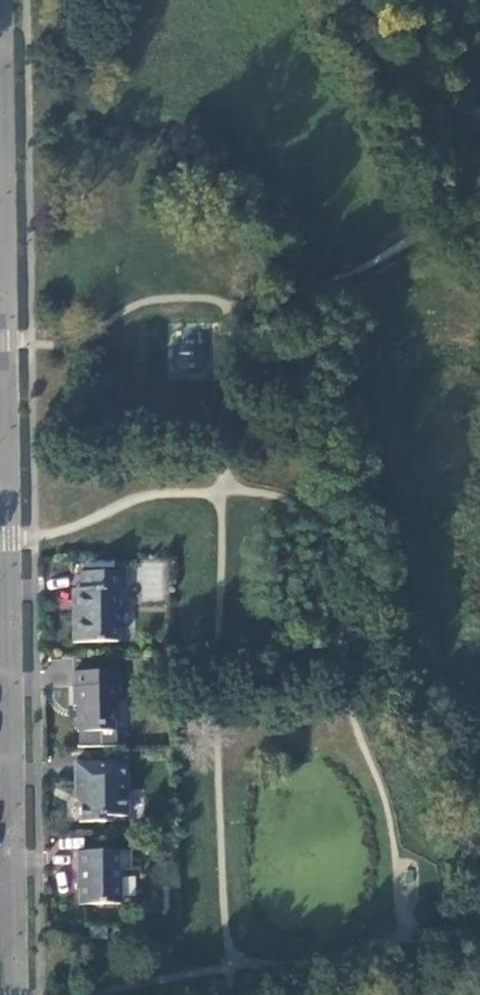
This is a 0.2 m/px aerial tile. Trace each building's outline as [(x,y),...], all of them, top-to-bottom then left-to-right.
[(64,618),(64,643),(109,642),(107,591),(114,591),(114,575),(71,576),(71,593),(72,618),(64,618)] [(63,593),(64,618),(72,618),(71,593),(63,593)] [(111,674),(65,674),(65,727),(73,735),(91,735),(91,727),(105,727),(105,710),(111,701),(111,674)] [(108,761),(67,761),(67,791),(73,791),(72,822),(93,822),(93,814),(104,814),(115,814),(115,775),(108,775),(108,761)] [(115,853),(67,853),(67,872),(72,878),(72,908),(108,908),(108,871),(115,871),(115,853)] [(97,933),(97,924),(80,924),(80,933),(97,933)]
